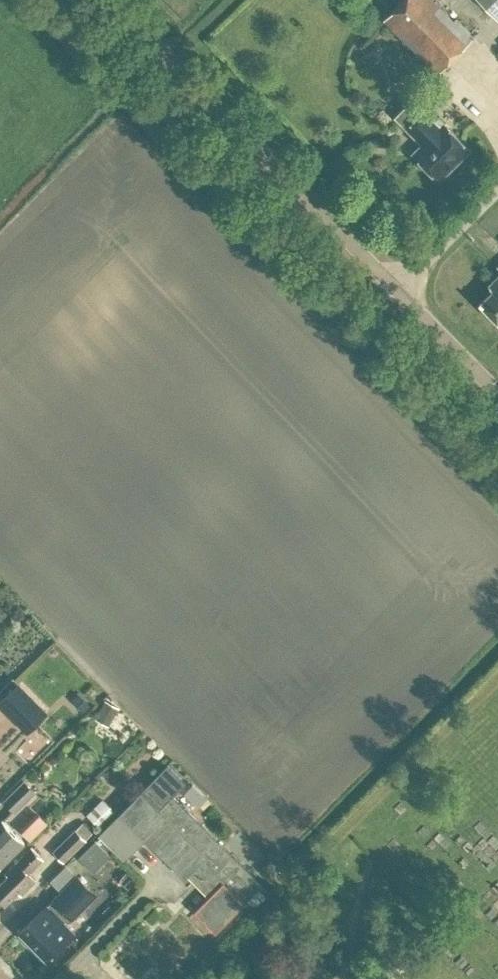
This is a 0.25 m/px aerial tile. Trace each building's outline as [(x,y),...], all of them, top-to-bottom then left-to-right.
[(471,39),(433,0),(401,0),(382,19),(436,74),(471,39)] [(497,15),(497,0),(483,0),(497,15)] [(424,141),(413,152),(438,179),(469,148),(437,116),(433,119),(413,99),(395,116),(417,138),(420,136),(424,141)] [(497,274),(487,284),(491,290),(480,302),(497,321),(497,273),(497,274)] [(0,702),(0,703),(28,731),(48,711),(19,683),(0,702)] [(83,711),(90,704),(78,693),(71,699),(83,711)] [(184,781),(165,763),(98,833),(124,858),(143,838),(183,876),(185,874),(207,895),(193,909),(214,930),(260,882),(170,795),(184,781)] [(16,812),(37,790),(25,779),(4,800),(16,812)] [(102,827),(117,811),(105,800),(90,815),(102,827)] [(36,808),(20,825),(33,837),(49,819),(36,808)] [(0,821),(0,863),(3,862),(25,841),(2,818),(0,821)] [(76,828),(53,850),(64,862),(87,839),(76,828)] [(97,838),(80,855),(94,870),(112,853),(97,838)] [(359,849),(352,841),(346,848),(353,855),(359,849)] [(42,859),(30,846),(5,871),(8,874),(0,882),(0,901),(4,901),(5,902),(21,887),(24,890),(35,879),(28,873),(42,859)] [(66,922),(96,892),(79,875),(56,898),(55,896),(20,931),(48,959),(75,931),(66,922)]
